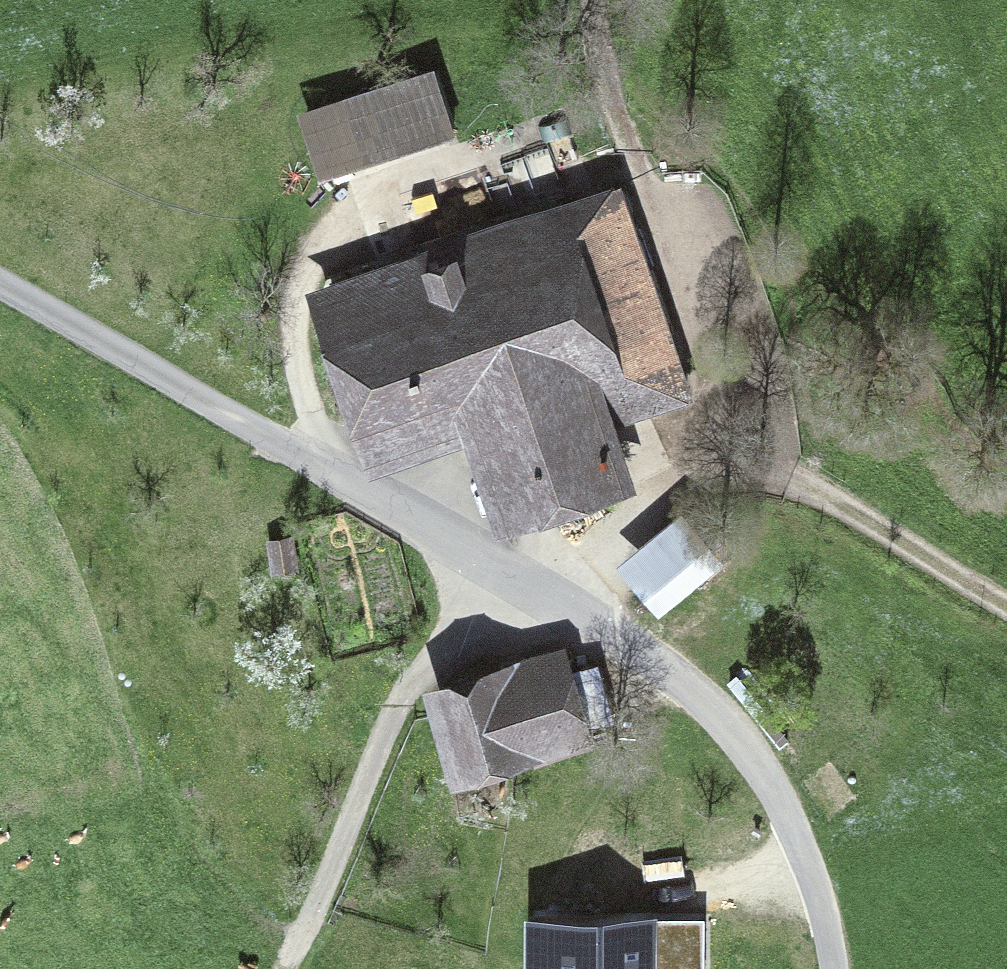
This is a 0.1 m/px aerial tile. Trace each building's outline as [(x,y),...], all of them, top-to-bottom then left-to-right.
[(430,77),(308,115),(325,168),(446,129),(430,77)] [(511,519),(620,480),(599,422),(679,393),(606,188),(558,205),(567,231),(335,313),(382,444),(473,411),(511,519)] [(360,212),(382,289),(418,279),(397,202),(360,212)] [(722,562),(693,524),(629,573),(658,611),(722,562)] [(464,762),(513,749),(515,759),(589,739),(567,658),(445,691),(464,762)] [(559,928),(559,968),(640,968),(640,928),(559,928)]
